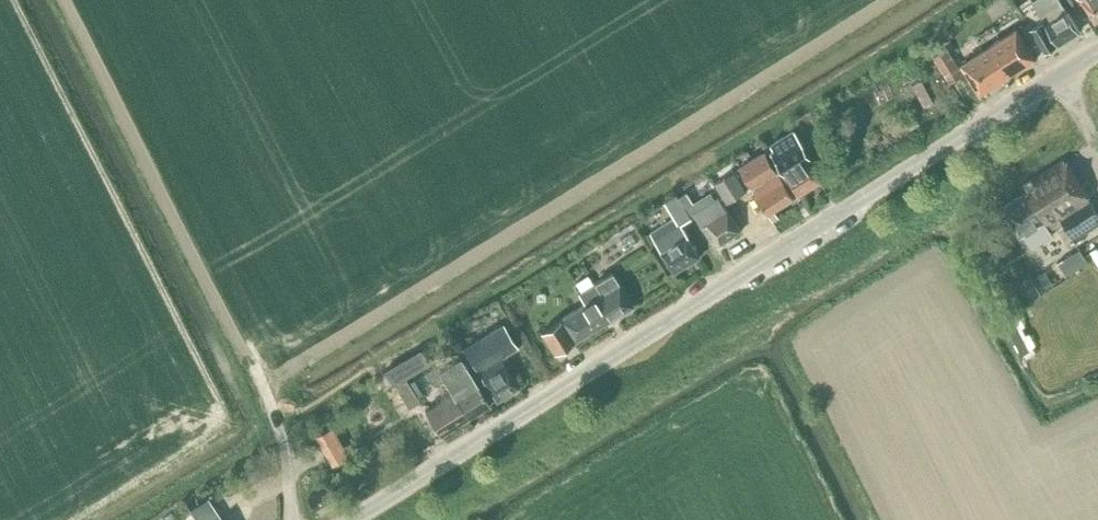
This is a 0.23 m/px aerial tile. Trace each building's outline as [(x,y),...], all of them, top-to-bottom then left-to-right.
[(1079,32),(1060,0),(1032,0),(1030,1),(1042,22),(1030,28),(1044,52),(1057,45),(1079,32)] [(1095,22),(1097,20),(1097,0),(1082,0),(1095,22)] [(1004,79),(1036,59),(1016,28),(976,54),(976,55),(962,64),(980,93),(1003,78),(1004,79)] [(948,47),(934,55),(951,83),(965,75),(948,47)] [(925,107),(934,102),(928,90),(918,95),(925,107)] [(771,150),(770,151),(771,153),(798,195),(820,181),(807,160),(811,157),(793,128),(777,137),(770,142),(774,148),(771,150)] [(793,198),(777,172),(764,151),(739,167),(768,214),(793,198)] [(1002,205),(1019,233),(1021,232),(1031,248),(1053,235),(1049,229),(1062,221),(1073,239),(1097,223),(1097,214),(1063,158),(1021,185),(1024,191),(1002,205)] [(727,203),(746,192),(733,172),(714,183),(727,203)] [(691,218),(695,216),(694,213),(716,200),(711,192),(686,207),(684,208),(691,218)] [(684,208),(686,207),(677,194),(665,202),(674,218),(650,233),(674,272),(699,257),(686,237),(688,236),(681,225),(691,218),(684,208)] [(716,200),(694,213),(695,216),(715,247),(740,231),(727,210),(726,211),(719,198),(716,200)] [(1088,262),(1080,248),(1058,262),(1066,276),(1088,262)] [(554,355),(632,306),(611,272),(592,284),(587,276),(575,284),(581,292),(578,294),(584,304),(573,311),(573,312),(540,332),(554,355)] [(1029,304),(1021,308),(1029,322),(1037,317),(1029,304)] [(1028,359),(1037,354),(1018,318),(1009,323),(1028,359)] [(499,358),(516,348),(502,325),(463,348),(496,401),(518,387),(499,358)] [(439,436),(489,405),(470,375),(459,358),(437,372),(451,393),(424,410),(439,436)] [(394,385),(406,405),(418,398),(406,378),(394,385)] [(313,508),(329,498),(323,487),(307,498),(313,508)] [(196,519),(222,519),(208,497),(189,509),(196,519)] [(258,517),(254,509),(241,516),(243,519),(251,519),(258,517)]
